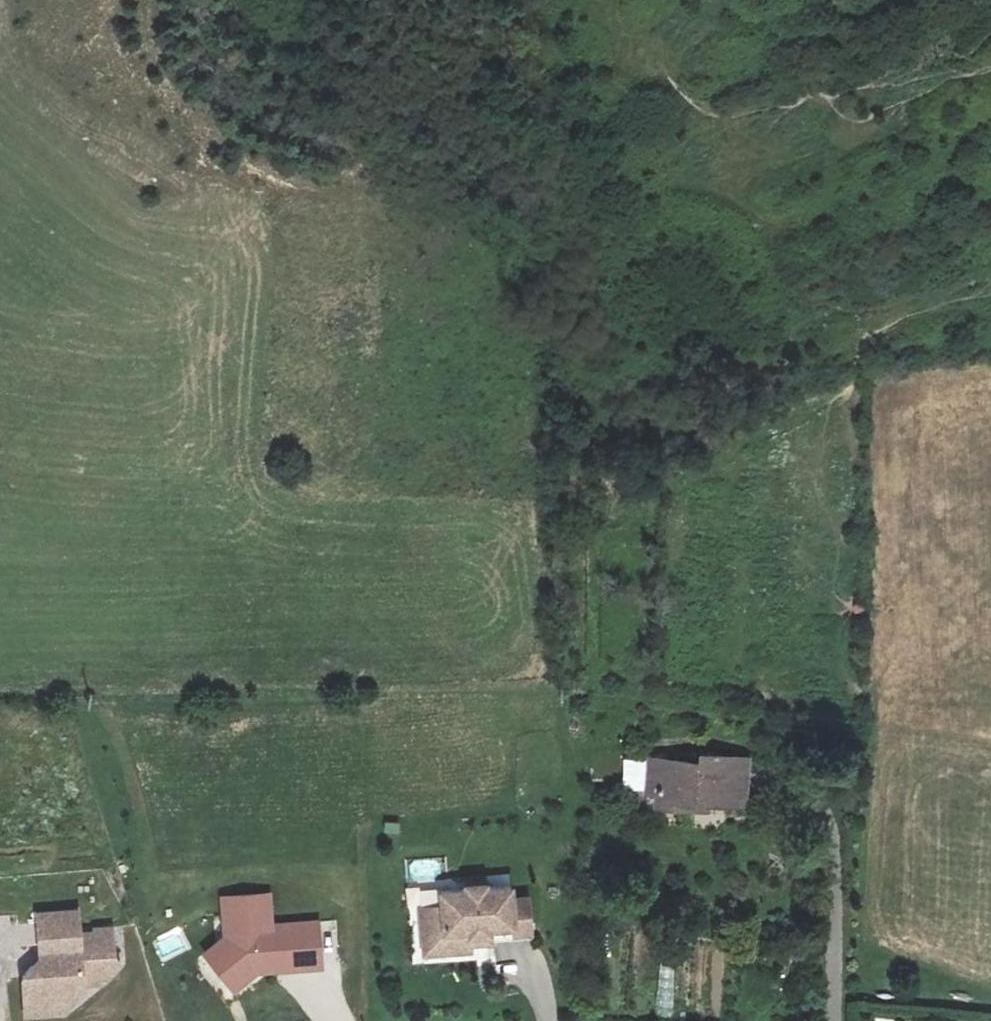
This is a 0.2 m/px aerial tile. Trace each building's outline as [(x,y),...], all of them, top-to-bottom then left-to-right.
[(668,761),(666,797),(665,815),(705,816),(706,804),(757,804),(761,757),(708,754),(707,762),(668,761)] [(666,797),(668,761),(650,761),(648,797),(666,797)] [(445,908),(423,909),(425,939),(447,937),(448,954),(473,952),(472,936),(491,934),(491,929),(514,928),(514,937),(532,936),(530,901),(513,902),(512,890),(488,891),(488,886),(467,888),(468,892),(444,894),(445,908)] [(222,897),(224,938),(203,955),(235,994),(260,974),(322,970),(319,922),(272,924),(271,894),(222,897)] [(77,925),(36,929),(40,970),(45,969),(46,980),(31,981),(22,991),(23,1006),(39,1004),(41,1020),(71,1016),(83,1003),(82,997),(98,995),(98,989),(108,989),(117,975),(111,969),(109,943),(93,944),(93,948),(77,948),(77,925)] [(23,1006),(24,1020),(68,1020),(71,1016),(41,1020),(39,1004),(23,1006)]
